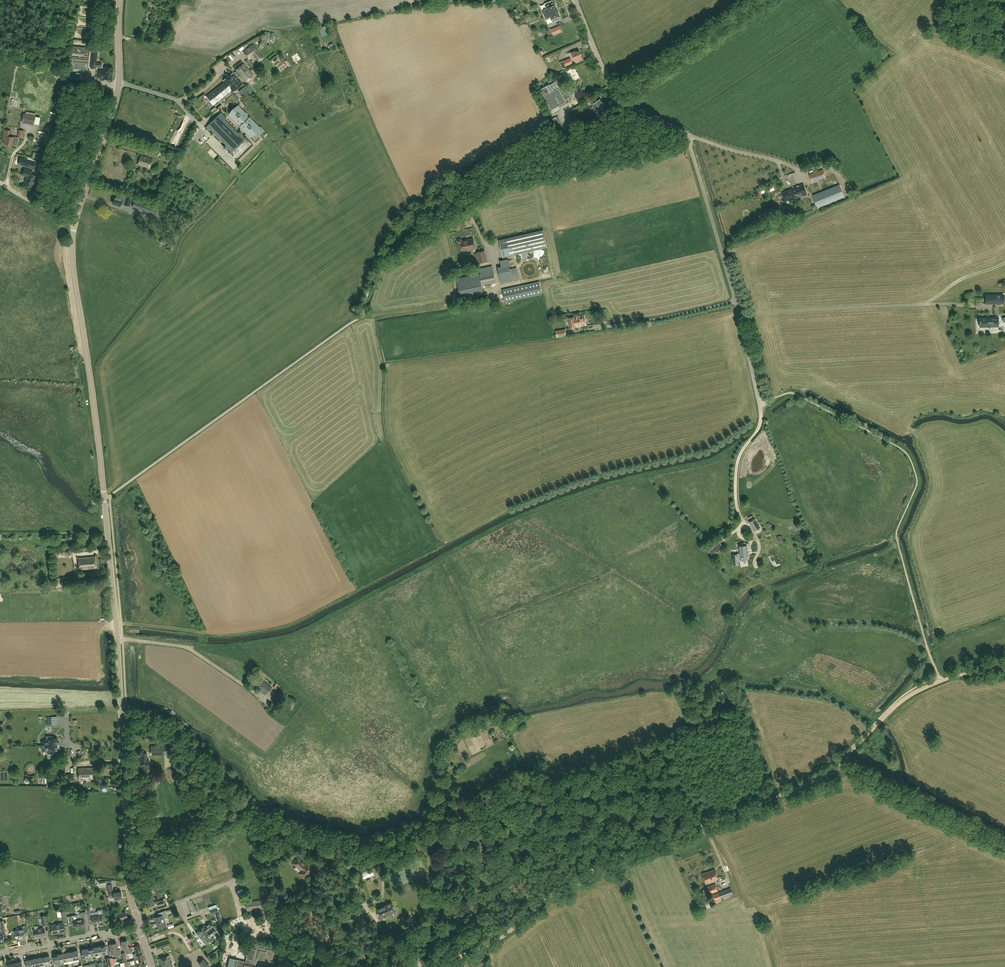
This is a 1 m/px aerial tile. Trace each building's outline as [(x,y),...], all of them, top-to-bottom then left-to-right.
[(544,15),(558,10),(555,2),(554,3),(553,0),(545,4),(546,6),(547,9),(542,11),(544,15)] [(561,16),(558,10),(544,15),(546,19),(550,18),(551,20),(552,20),(553,22),(561,19),(560,17),(561,16)] [(561,32),(559,26),(551,29),(553,35),(561,32)] [(244,52),(249,59),(254,55),(257,59),(262,55),(253,44),(244,52)] [(89,56),(90,47),(73,46),(72,53),(85,54),(84,56),(89,56)] [(97,62),(98,48),(92,48),(91,68),(96,68),(96,66),(102,67),(102,63),(97,62)] [(575,51),(572,52),(575,61),(578,60),(578,61),(583,59),(580,52),(576,53),(575,51)] [(69,61),(68,68),(69,68),(71,68),(71,71),(86,72),(89,72),(90,69),(88,69),(89,63),(71,61),(71,62),(70,61),(69,61)] [(234,73),(238,77),(240,76),(245,82),(248,80),(248,81),(251,78),(251,77),(253,75),(244,63),(236,70),(237,71),(234,73)] [(106,66),(105,66),(105,71),(99,70),(99,77),(104,77),(104,78),(112,79),(113,67),(110,67),(110,66),(109,65),(106,65),(106,66)] [(225,82),(210,93),(206,96),(213,105),(231,90),(232,92),(243,84),(238,77),(234,73),(234,72),(223,80),(225,82)] [(71,74),(70,81),(79,83),(80,76),(71,74)] [(563,89),(559,80),(550,85),(549,84),(541,89),(552,110),(559,106),(552,110),(553,113),(560,109),(559,107),(570,102),(568,98),(571,97),(568,91),(566,88),(563,89)] [(592,99),(589,100),(597,111),(605,106),(600,99),(595,102),(592,99)] [(251,136),(259,128),(238,106),(229,114),(251,136)] [(221,112),(206,127),(231,153),(246,138),(221,112)] [(36,116),(23,113),(22,120),(34,123),(36,116)] [(11,145),(13,137),(12,136),(12,137),(9,136),(10,130),(4,130),(3,140),(4,140),(3,144),(4,144),(4,145),(8,146),(9,145),(9,144),(11,145)] [(160,150),(155,149),(150,147),(148,153),(153,155),(158,156),(160,150)] [(141,155),(138,164),(150,168),(153,159),(141,155)] [(32,161),(20,157),(18,164),(34,169),(36,162),(32,161)] [(28,176),(24,185),(32,188),(37,176),(33,174),(33,172),(25,169),(23,174),(28,176)] [(809,174),(812,182),(826,177),(823,169),(809,174)] [(792,187),(793,189),(782,192),(785,200),(795,197),(796,198),(807,194),(803,183),(792,187)] [(839,185),(813,195),(818,207),(844,196),(839,185)] [(115,195),(114,197),(112,203),(120,206),(121,203),(124,204),(129,206),(132,198),(118,193),(118,196),(115,195)] [(157,208),(134,201),(132,207),(155,214),(157,208)] [(543,229),(499,240),(503,257),(547,247),(543,229)] [(473,238),(463,241),(461,239),(460,239),(459,239),(458,240),(458,241),(458,242),(459,243),(461,244),(462,251),(467,250),(472,249),(475,248),(473,238)] [(477,252),(478,253),(476,253),(478,262),(480,262),(480,263),(487,261),(484,250),(477,252)] [(516,267),(510,269),(508,259),(500,261),(501,268),(498,269),(501,284),(519,280),(516,267)] [(959,264),(950,268),(952,273),(961,269),(959,264)] [(480,274),(479,274),(456,279),(460,298),(483,293),(482,286),(491,283),(496,283),(492,266),(479,269),(480,274)] [(541,282),(539,282),(502,290),(505,302),(542,294),(544,294),(541,282)] [(987,295),(987,303),(1004,303),(1003,295),(987,295)] [(585,315),(574,317),(569,317),(571,328),(575,327),(586,325),(585,315)] [(997,318),(981,318),(981,326),(998,326),(997,318)] [(755,519),(754,519),(749,522),(752,528),(753,528),(755,531),(760,528),(755,519)] [(724,550),(736,543),(731,535),(720,543),(724,550)] [(715,539),(705,545),(707,548),(711,546),(712,549),(719,545),(715,539)] [(79,552),(90,551),(89,543),(78,544),(79,552)] [(748,551),(749,551),(749,543),(740,544),(740,546),(739,546),(739,544),(737,545),(738,554),(734,554),(734,555),(732,555),(732,558),(733,565),(737,565),(739,565),(739,561),(747,559),(749,558),(748,551)] [(759,560),(768,552),(763,546),(754,553),(759,560)] [(95,556),(78,557),(79,569),(96,568),(95,556)] [(263,681),(257,688),(266,695),(272,688),(263,681)] [(277,689),(278,689),(278,690),(281,693),(282,692),(283,694),(285,692),(280,687),(276,683),(273,687),(276,690),(277,689)] [(277,703),(283,696),(278,692),(272,699),(277,703)] [(279,705),(273,701),(270,705),(275,709),(279,705)] [(43,746),(59,746),(59,743),(57,743),(57,739),(52,739),(52,737),(47,737),(47,742),(43,742),(43,746)] [(59,748),(59,746),(43,746),(43,750),(47,750),(47,754),(55,754),(55,752),(57,752),(57,748),(59,748)] [(151,749),(152,757),(168,757),(168,748),(151,749)] [(149,768),(149,759),(147,759),(146,753),(141,753),(141,759),(138,760),(139,769),(141,768),(141,772),(147,772),(147,768),(149,768)] [(95,768),(78,768),(79,779),(96,779),(95,768)] [(304,879),(313,868),(307,863),(305,864),(297,857),(292,863),(301,870),(298,873),(304,879)] [(706,872),(703,873),(706,883),(718,879),(715,869),(706,873),(706,872)] [(106,881),(100,882),(100,886),(106,885),(107,892),(113,891),(112,883),(112,881),(106,880),(106,881)] [(716,884),(708,887),(710,893),(718,890),(716,884)] [(730,895),(734,894),(731,887),(712,894),(715,904),(722,901),(721,899),(724,898),(725,899),(731,897),(730,895)] [(152,895),(145,897),(147,906),(155,904),(157,903),(158,906),(165,905),(164,900),(154,902),(152,895)] [(208,898),(188,905),(191,912),(210,906),(208,898)] [(265,901),(262,901),(262,900),(246,903),(247,910),(263,908),(263,904),(266,903),(265,901)] [(707,909),(712,906),(710,900),(704,903),(707,909)] [(392,902),(375,910),(379,919),(396,911),(392,902)] [(356,907),(344,915),(350,924),(362,916),(356,907)] [(91,912),(87,913),(88,919),(92,919),(93,924),(103,922),(102,914),(103,914),(102,911),(101,910),(98,910),(97,912),(97,913),(91,914),(91,912)] [(166,911),(158,913),(159,916),(155,917),(158,929),(166,926),(164,919),(168,917),(166,911)] [(117,914),(115,915),(116,918),(118,917),(120,923),(128,920),(128,917),(126,912),(123,913),(123,912),(117,914)] [(88,919),(87,913),(80,914),(81,918),(77,919),(77,916),(76,915),(68,917),(68,916),(67,917),(69,925),(74,924),(74,927),(85,925),(84,920),(88,919)] [(205,926),(196,933),(200,938),(214,927),(211,922),(205,926)] [(63,923),(51,925),(52,934),(65,931),(63,923)] [(21,929),(14,930),(15,937),(16,938),(17,938),(19,938),(19,940),(26,939),(25,936),(29,935),(27,925),(21,927),(21,929)] [(215,927),(214,927),(200,938),(206,945),(215,938),(212,936),(216,932),(213,928),(215,927)] [(44,928),(34,930),(35,937),(46,935),(44,928)] [(131,947),(128,947),(127,941),(121,942),(123,949),(125,948),(126,953),(132,952),(131,947)] [(257,949),(255,958),(265,960),(265,957),(273,959),(275,950),(272,950),(272,947),(253,942),(252,948),(257,949)] [(116,943),(109,944),(111,954),(114,953),(115,956),(121,954),(120,949),(118,950),(116,943)] [(134,956),(142,953),(139,944),(134,946),(136,953),(133,954),(134,956)] [(212,951),(210,947),(208,947),(207,945),(201,947),(204,954),(212,951)] [(256,966),(253,966),(255,958),(257,949),(252,948),(249,947),(245,961),(230,958),(228,966),(255,966),(256,966)] [(90,960),(87,948),(81,949),(82,952),(83,958),(86,957),(87,960),(90,960)] [(142,953),(134,956),(135,959),(138,958),(139,962),(145,960),(142,953)] [(62,964),(60,954),(54,955),(55,963),(59,962),(59,965),(62,964)] [(169,955),(158,959),(160,966),(173,966),(169,955)] [(477,965),(485,961),(483,956),(483,955),(474,958),(477,965)] [(209,966),(203,959),(199,963),(199,964),(200,964),(202,966),(208,966),(209,966)]
